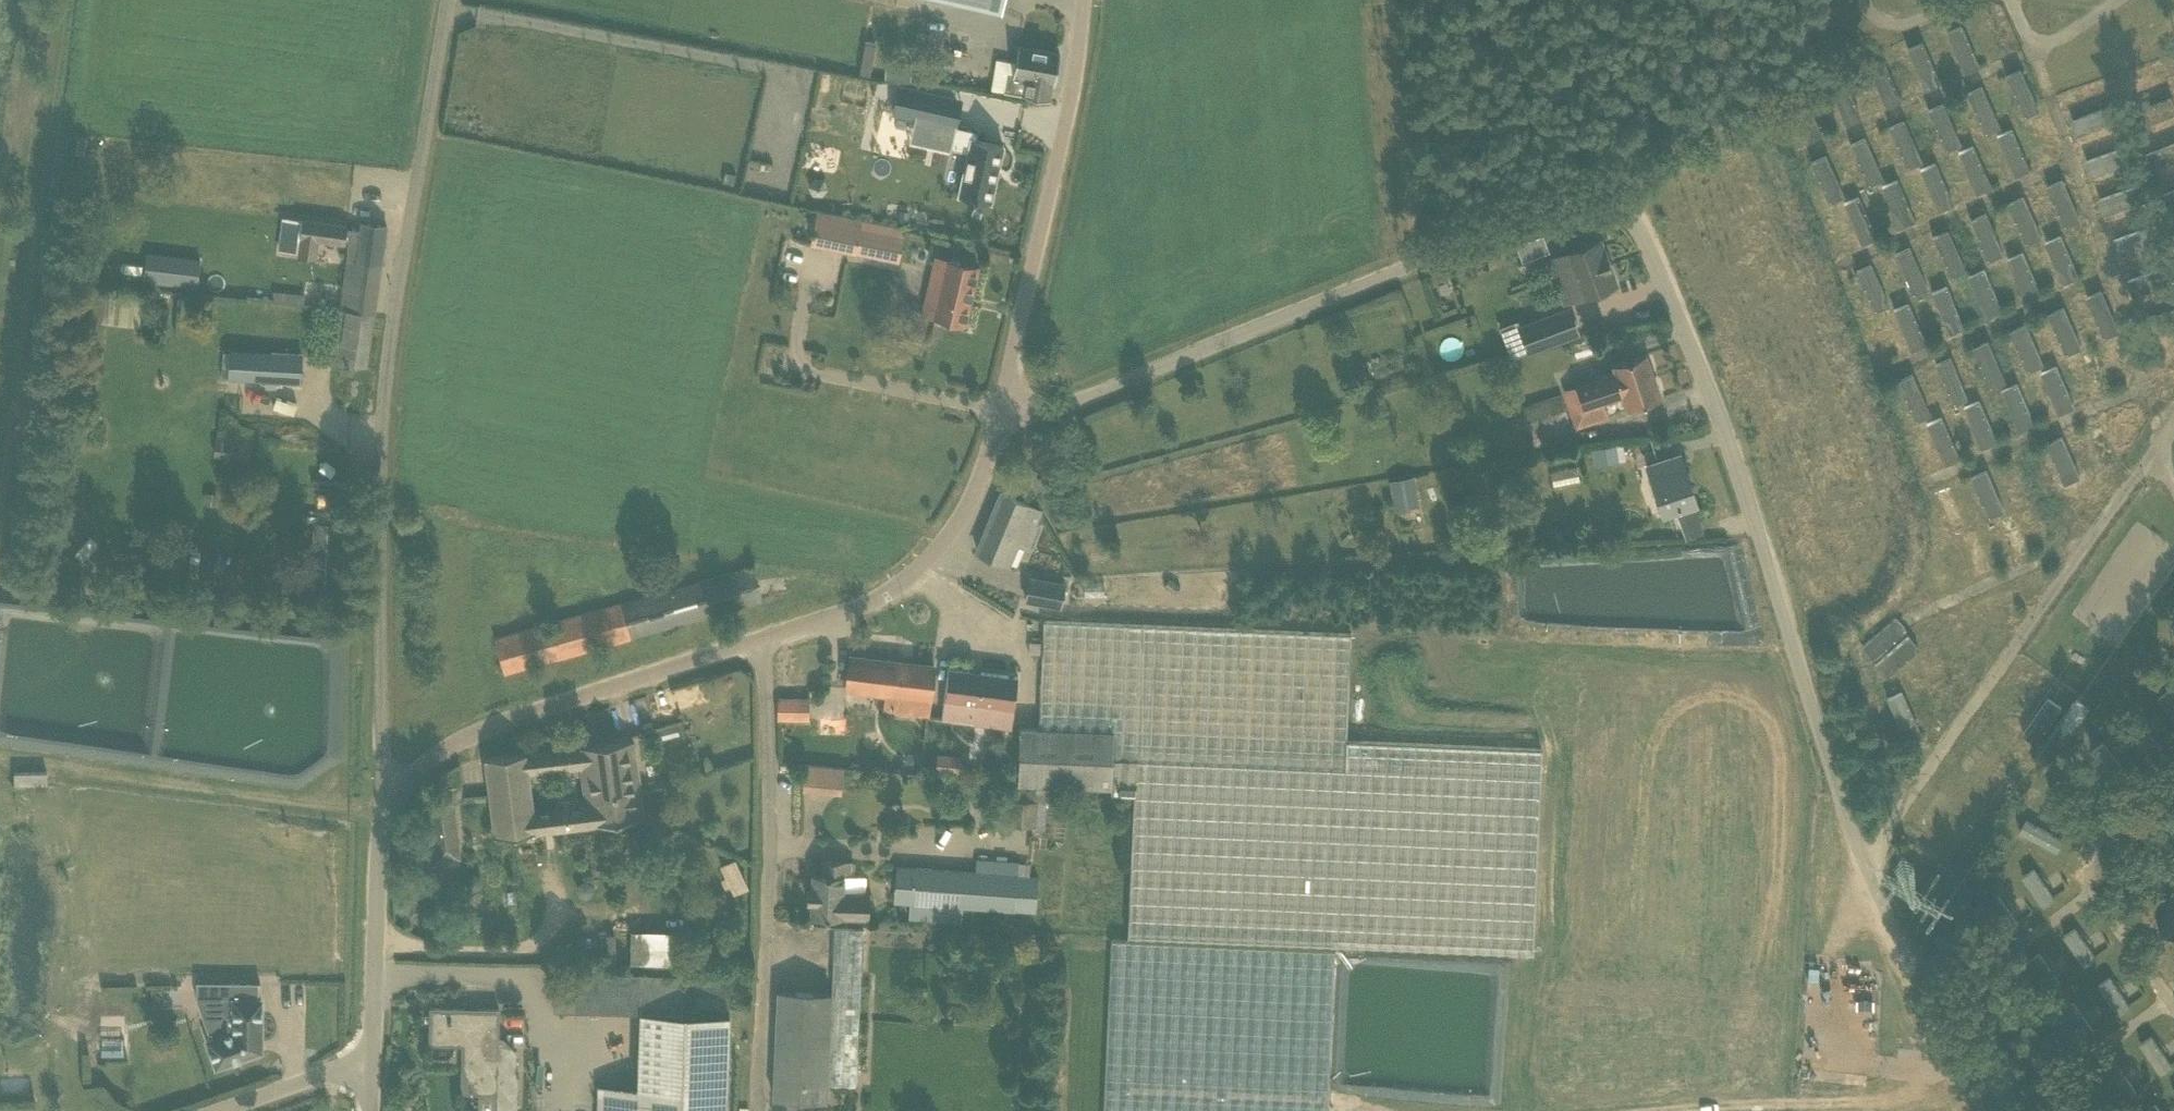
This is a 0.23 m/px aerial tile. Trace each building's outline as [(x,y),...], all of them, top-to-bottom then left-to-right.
[(1002,12),(1004,0),(949,0),(1002,12)] [(1946,29),(1963,71),(1981,64),(1963,21),(1946,29)] [(1921,89),(1942,81),(1925,38),(1904,47),(1921,89)] [(865,39),(860,73),(870,75),(876,40),(865,39)] [(1004,90),(1050,99),(1053,82),(1054,82),(1060,52),(1018,45),(1013,76),(1007,75),(1004,90)] [(1884,59),(1868,66),(1886,105),(1902,97),(1884,59)] [(2005,73),(2022,115),(2040,108),(2023,66),(2005,73)] [(1986,83),(1970,87),(1982,131),(1998,126),(1986,83)] [(938,95),(899,86),(894,112),(932,120),(938,95)] [(1847,121),(1863,114),(1850,88),(1835,95),(1847,121)] [(1929,106),(1942,148),(1959,143),(1947,101),(1929,106)] [(2117,101),(2073,118),(2079,133),(2123,116),(2117,101)] [(1799,120),(1803,138),(1820,134),(1816,116),(1799,120)] [(1889,125),(1907,166),(1923,158),(1905,118),(1889,125)] [(967,152),(958,194),(991,201),(1003,147),(1003,145),(994,143),(975,139),(978,130),(955,125),(950,148),(967,152)] [(2012,125),(1995,133),(2014,175),(2032,167),(2012,125)] [(1868,182),(1883,176),(1866,135),(1851,141),(1868,182)] [(1956,151),(1977,192),(1994,183),(1973,143),(1956,151)] [(2087,158),(2093,174),(2135,159),(2130,143),(2087,158)] [(1827,151),(1811,158),(1829,200),(1845,193),(1827,151)] [(1919,167),(1937,208),(1955,201),(1936,159),(1919,167)] [(736,173),(726,171),(724,181),(735,183),(736,173)] [(1880,184),(1898,225),(1916,218),(1898,176),(1880,184)] [(2068,176),(2052,180),(2063,223),(2079,219),(2068,176)] [(2104,211),(2148,196),(2143,181),(2099,195),(2104,211)] [(1863,242),(1879,234),(1860,193),(1843,201),(1863,242)] [(2009,200),(2027,241),(2043,233),(2026,193),(2009,200)] [(910,211),(901,209),(899,220),(908,221),(910,211)] [(1989,258),(2005,251),(1987,210),(1971,217),(1989,258)] [(899,261),(905,229),(817,211),(810,243),(899,261)] [(298,254),(308,257),(316,256),(318,239),(344,242),(347,225),(302,219),(298,254)] [(2157,221),(2114,236),(2119,249),(2162,234),(2157,221)] [(1934,233),(1950,275),(1966,269),(1950,227),(1934,233)] [(2064,281),(2081,273),(2063,232),(2045,240),(2064,281)] [(1565,301),(1615,282),(1599,239),(1564,252),(1567,261),(1552,267),(1565,301)] [(1914,291),(1929,283),(1909,243),(1894,251),(1914,291)] [(2024,249),(2009,255),(2027,298),(2042,291),(2024,249)] [(197,290),(200,261),(147,254),(144,284),(197,290)] [(965,323),(978,266),(936,257),(930,282),(940,285),(933,315),(965,323)] [(333,360),(365,364),(382,263),(347,258),(340,308),(333,360)] [(2126,278),(2133,296),(2173,280),(2173,262),(2173,260),(2126,278)] [(1856,267),(1874,309),(1890,302),(1872,261),(1856,267)] [(1987,315),(2004,308),(1985,266),(1969,273),(1987,315)] [(1948,333),(1966,324),(1946,283),(1928,291),(1948,333)] [(2103,336),(2121,329),(2105,287),(2087,294),(2103,336)] [(1909,350),(1928,342),(1909,299),(1891,307),(1909,350)] [(2048,310),(2068,352),(2084,344),(2064,303),(2048,310)] [(1517,324),(1528,353),(1580,333),(1570,304),(1517,324)] [(2029,369),(2045,362),(2027,320),(2011,327),(2029,369)] [(1987,385),(2003,381),(1994,338),(1977,342),(1987,385)] [(2099,395),(2117,386),(2096,345),(2079,354),(2099,395)] [(230,349),(229,379),(301,383),(303,353),(230,349)] [(1627,408),(1660,397),(1645,353),(1613,364),(1615,371),(1564,389),(1576,427),(1608,416),(1603,401),(1623,395),(1627,408)] [(1952,354),(1935,360),(1952,403),(1968,396),(1952,354)] [(2057,362),(2040,370),(2061,412),(2078,404),(2057,362)] [(1916,371),(1901,375),(1912,418),(1927,414),(1916,371)] [(2019,379),(2002,387),(2020,429),(2037,422),(2019,379)] [(1556,427),(1570,423),(1561,396),(1511,410),(1519,434),(1554,423),(1556,427)] [(1965,404),(1981,446),(1999,440),(1982,397),(1965,404)] [(1943,464),(1961,455),(1942,414),(1924,422),(1943,464)] [(2104,465),(2121,457),(2103,416),(2086,424),(2104,465)] [(2063,481),(2079,476),(2068,433),(2051,437),(2063,481)] [(225,456),(225,462),(250,463),(252,444),(217,441),(216,456),(225,456)] [(1591,461),(1623,459),(1622,444),(1590,446),(1591,461)] [(2025,450),(2010,457),(2030,498),(2045,491),(2025,450)] [(1695,500),(1680,454),(1647,465),(1662,511),(1695,500)] [(1553,482),(1579,477),(1576,465),(1551,469),(1553,482)] [(1975,471),(1986,515),(2003,510),(1991,467),(1975,471)] [(1035,488),(1050,483),(1046,473),(1031,477),(1035,488)] [(1393,507),(1418,505),(1415,475),(1390,477),(1393,507)] [(1935,490),(1953,532),(1969,525),(1951,483),(1935,490)] [(2054,532),(2096,507),(2086,491),(2044,516),(2054,532)] [(1040,510),(1001,494),(977,551),(1003,562),(1013,541),(1027,548),(1036,526),(1034,525),(1040,510)] [(1999,518),(2017,560),(2034,552),(2016,511),(1999,518)] [(750,566),(495,642),(505,675),(760,600),(750,566)] [(1030,578),(1026,599),(1060,606),(1064,584),(1030,578)] [(1533,953),(1543,749),(1346,740),(1351,635),(1045,622),(1039,727),(1114,729),(1112,781),(1121,782),(1120,791),(1134,791),(1128,936),(1511,952),(1533,953)] [(850,655),(846,688),(887,693),(885,708),(928,714),(934,665),(850,655)] [(1018,676),(948,667),(942,717),(989,723),(991,705),(1014,708),(1018,676)] [(709,680),(672,691),(677,709),(715,698),(709,680)] [(1900,728),(1918,720),(1904,688),(1886,695),(1900,728)] [(2071,693),(2063,705),(2043,693),(2019,733),(2035,742),(2040,732),(2061,745),(2086,702),(2071,693)] [(807,716),(807,697),(777,698),(778,717),(807,716)] [(1114,729),(1039,727),(1021,727),(1019,784),(1111,788),(1112,781),(1114,729)] [(1950,764),(1966,776),(1994,742),(1979,729),(1950,764)] [(633,739),(485,757),(494,835),(641,818),(638,788),(633,739)] [(806,761),(802,788),(843,793),(846,767),(806,761)] [(949,773),(950,764),(936,763),(935,772),(949,773)] [(15,784),(48,784),(48,772),(15,772),(15,784)] [(1929,835),(1952,797),(1934,786),(1910,824),(1929,835)] [(1008,800),(1007,824),(1037,826),(1038,801),(1008,800)] [(450,857),(459,856),(453,801),(430,804),(435,845),(429,846),(431,865),(450,863),(450,857)] [(1970,814),(1939,843),(1951,854),(1981,825),(1970,814)] [(2058,851),(2065,835),(2022,815),(2014,831),(2058,851)] [(811,900),(811,915),(842,916),(843,915),(869,916),(870,892),(855,891),(854,897),(844,896),(844,881),(850,881),(851,860),(823,859),(822,874),(812,873),(812,889),(807,889),(807,899),(811,900)] [(736,879),(732,881),(738,895),(749,890),(735,861),(729,864),(736,879)] [(2031,866),(2019,876),(2042,905),(2055,894),(2031,866)] [(1031,882),(1016,880),(1016,875),(912,867),(910,902),(1029,910),(1031,882)] [(2163,911),(2154,930),(2167,936),(2173,920),(2173,916),(2163,911)] [(2080,967),(2096,957),(2073,924),(2058,935),(2080,967)] [(643,962),(672,963),(672,929),(643,929),(643,962)] [(1102,1110),(1327,1110),(1334,950),(1110,939),(1102,1110)] [(554,1007),(589,1009),(590,972),(555,971),(554,1007)] [(597,1110),(726,1110),(730,1013),(683,1011),(684,976),(642,974),(640,1010),(637,1085),(598,1084),(597,1110)] [(2091,1025),(2129,1003),(2113,975),(2074,997),(2091,1025)] [(774,1096),(796,1097),(827,1101),(831,992),(778,990),(774,1096)] [(234,999),(234,1007),(234,1030),(207,1039),(217,1065),(261,1050),(261,999),(234,999)] [(498,1038),(499,1008),(430,1007),(429,1043),(463,1044),(462,1091),(496,1092),(495,1110),(518,1110),(519,1074),(515,1074),(515,1051),(502,1051),(502,1038),(498,1038)]
